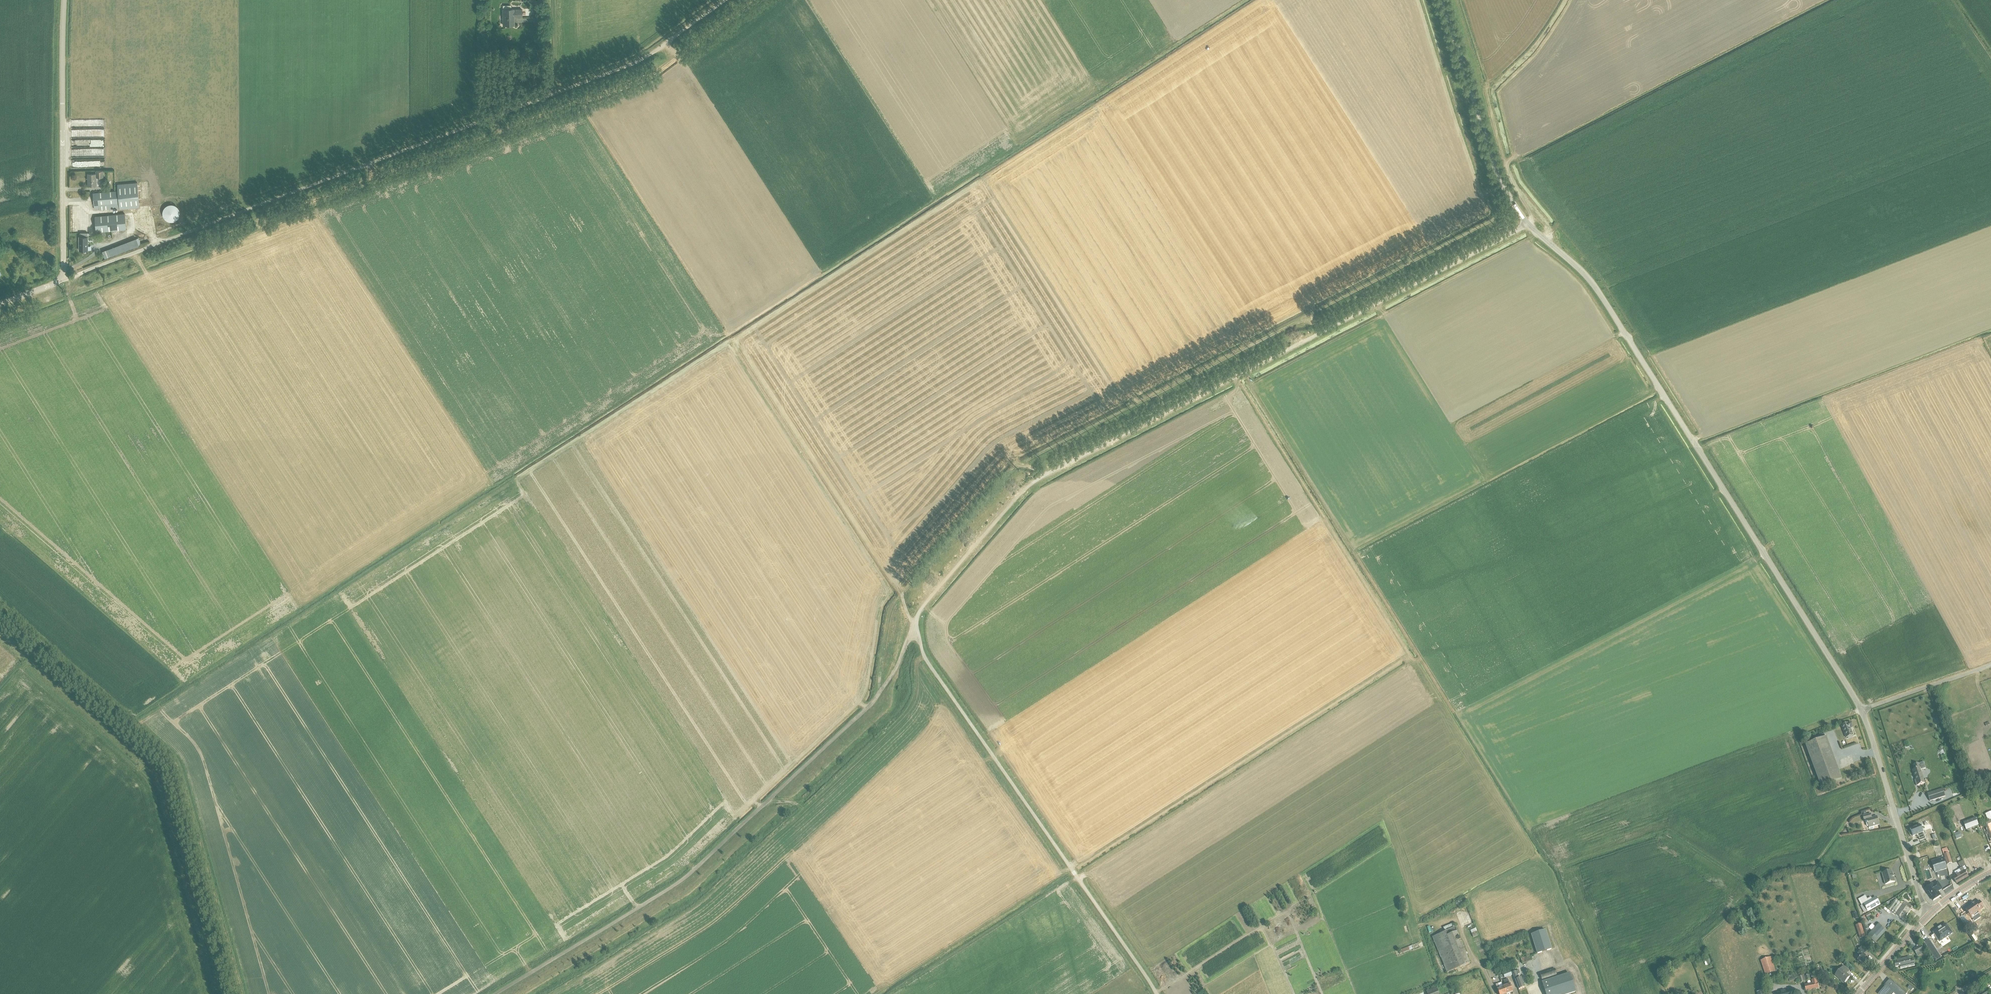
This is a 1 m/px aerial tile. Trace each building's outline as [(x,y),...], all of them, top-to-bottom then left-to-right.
[(514,17),(522,17),(522,9),(514,9),(503,9),(503,25),(514,25),(514,17)] [(72,132),(73,146),(94,145),(94,137),(105,137),(105,121),(99,121),(100,123),(97,124),(97,128),(88,129),(88,128),(68,128),(68,135),(71,135),(71,132),(72,132)] [(96,174),(88,174),(88,186),(97,185),(97,177),(104,177),(103,170),(96,171),(96,174)] [(118,191),(93,193),(95,209),(100,209),(100,210),(120,208),(120,209),(140,207),(138,183),(118,184),(118,191)] [(163,212),(163,213),(163,214),(163,215),(163,216),(164,217),(164,218),(165,218),(165,219),(166,219),(166,220),(167,220),(168,221),(169,221),(170,221),(171,222),(172,222),(173,221),(174,221),(175,221),(176,220),(177,220),(177,219),(178,219),(178,218),(179,217),(180,216),(180,215),(180,214),(180,213),(180,212),(180,211),(180,210),(179,209),(179,208),(178,207),(177,206),(176,206),(176,205),(175,205),(174,205),(173,204),(172,204),(171,204),(170,204),(169,205),(168,205),(167,205),(167,206),(166,206),(166,207),(165,207),(165,208),(164,208),(164,209),(163,210),(163,211),(163,212)] [(125,214),(95,216),(96,231),(126,229),(125,214)] [(80,237),(79,237),(79,242),(79,250),(88,250),(88,242),(88,236),(88,234),(88,233),(84,233),(80,233),(80,234),(80,237)] [(136,238),(101,251),(104,259),(139,246),(138,245),(136,239),(136,238)] [(1850,728),(1853,727),(1851,722),(1848,723),(1842,725),(1846,738),(1853,735),(1850,728)] [(1806,744),(1821,787),(1842,779),(1826,737),(1806,744)] [(1915,769),(1912,770),(1916,780),(1915,780),(1917,786),(1925,783),(1921,770),(1926,768),(1924,762),(1919,763),(1913,765),(1915,769)] [(1927,794),(1929,798),(1930,801),(1940,798),(1945,796),(1946,796),(1943,789),(1943,788),(1943,789),(1936,791),(1928,793),(1927,794)] [(1869,828),(1880,825),(1877,816),(1872,818),(1871,814),(1863,816),(1864,821),(1867,820),(1869,828)] [(1964,823),(1966,830),(1979,825),(1976,818),(1964,823)] [(1923,832),(1920,825),(1910,829),(1913,836),(1916,835),(1917,837),(1918,837),(1919,840),(1925,838),(1923,832)] [(1952,863),(1947,847),(1942,849),(1947,865),(1952,863)] [(1983,866),(1979,859),(1974,861),(1971,856),(1967,858),(1973,871),(1983,866)] [(1947,868),(1943,858),(1938,859),(1931,862),(1933,867),(1934,872),(1945,869),(1946,869),(1947,868)] [(1962,873),(1953,878),(1957,883),(1968,877),(1965,871),(1963,867),(1961,868),(1960,869),(1962,873)] [(1894,877),(1893,875),(1892,870),(1882,873),(1885,884),(1895,882),(1894,877)] [(1932,884),(1925,889),(1929,895),(1930,895),(1933,901),(1941,896),(1938,891),(1942,889),(1938,882),(1933,885),(1932,884)] [(1878,900),(1876,897),(1874,898),(1872,900),(1871,898),(1867,900),(1865,896),(1859,899),(1860,900),(1860,904),(1861,905),(1861,906),(1862,908),(1864,913),(1868,911),(1871,909),(1880,904),(1878,900)] [(1895,913),(1896,914),(1904,919),(1911,910),(1913,906),(1906,901),(1903,904),(1896,899),(1889,908),(1894,912),(1894,913),(1895,913)] [(1967,908),(1965,910),(1967,912),(1968,913),(1971,918),(1972,919),(1972,918),(1974,922),(1981,917),(1979,914),(1979,913),(1981,911),(1985,908),(1984,907),(1982,904),(1980,901),(1979,901),(1978,902),(1976,904),(1975,903),(1974,904),(1973,904),(1971,906),(1972,906),(1969,908),(1969,907),(1967,908)] [(1968,920),(1965,922),(1970,928),(1974,926),(1971,922),(1970,923),(1968,920)] [(1865,936),(1860,923),(1856,925),(1860,938),(1865,936)] [(1879,923),(1868,935),(1875,942),(1886,930),(1879,923)] [(1443,928),(1445,932),(1432,937),(1447,973),(1470,964),(1455,928),(1453,924),(1443,928)] [(1946,924),(1944,926),(1941,927),(1941,926),(1941,927),(1939,928),(1939,929),(1938,929),(1938,928),(1938,929),(1934,932),(1934,933),(1937,937),(1940,942),(1946,937),(1952,933),(1949,928),(1946,924)] [(1546,930),(1532,935),(1537,954),(1552,950),(1546,930)] [(1941,958),(1932,944),(1927,948),(1936,961),(1941,958)] [(1923,951),(1921,945),(1914,949),(1917,954),(1923,951)] [(1412,946),(1399,951),(1400,954),(1413,949),(1412,946)] [(1864,965),(1868,960),(1865,958),(1867,956),(1865,954),(1868,951),(1862,946),(1858,950),(1859,951),(1858,952),(1859,953),(1859,954),(1862,956),(1858,960),(1864,965)] [(1523,964),(1532,961),(1530,956),(1521,959),(1523,964)] [(1774,961),(1772,956),(1760,960),(1765,975),(1775,972),(1772,961),(1774,961)] [(1911,966),(1915,965),(1914,963),(1914,960),(1910,961),(1910,959),(1894,962),(1896,967),(1900,966),(1900,969),(1911,966)] [(1840,969),(1835,975),(1844,983),(1850,976),(1847,973),(1850,971),(1844,965),(1840,969)] [(1542,980),(1557,976),(1555,969),(1540,974),(1542,980)] [(1518,971),(1512,973),(1519,990),(1525,987),(1521,978),(1518,979),(1517,975),(1520,974),(1518,971)] [(1569,974),(1543,982),(1546,993),(1572,993),(1575,993),(1569,974)] [(1800,983),(1803,982),(1800,974),(1788,978),(1789,981),(1795,979),(1794,978),(1798,977),(1800,983)] [(1506,993),(1508,993),(1513,992),(1508,979),(1503,981),(1505,985),(1503,986),(1503,987),(1506,993)] [(1819,989),(1817,979),(1812,980),(1812,983),(1805,985),(1806,991),(1819,989)] [(1878,993),(1889,993),(1890,993),(1892,990),(1893,991),(1894,992),(1896,993),(1907,993),(1902,989),(1894,983),(1894,982),(1891,985),(1891,986),(1890,986),(1890,985),(1889,986),(1889,987),(1888,987),(1886,985),(1885,986),(1882,989),(1878,993)] [(1503,986),(1502,983),(1496,985),(1499,993),(1506,993),(1503,987),(1503,986)]
